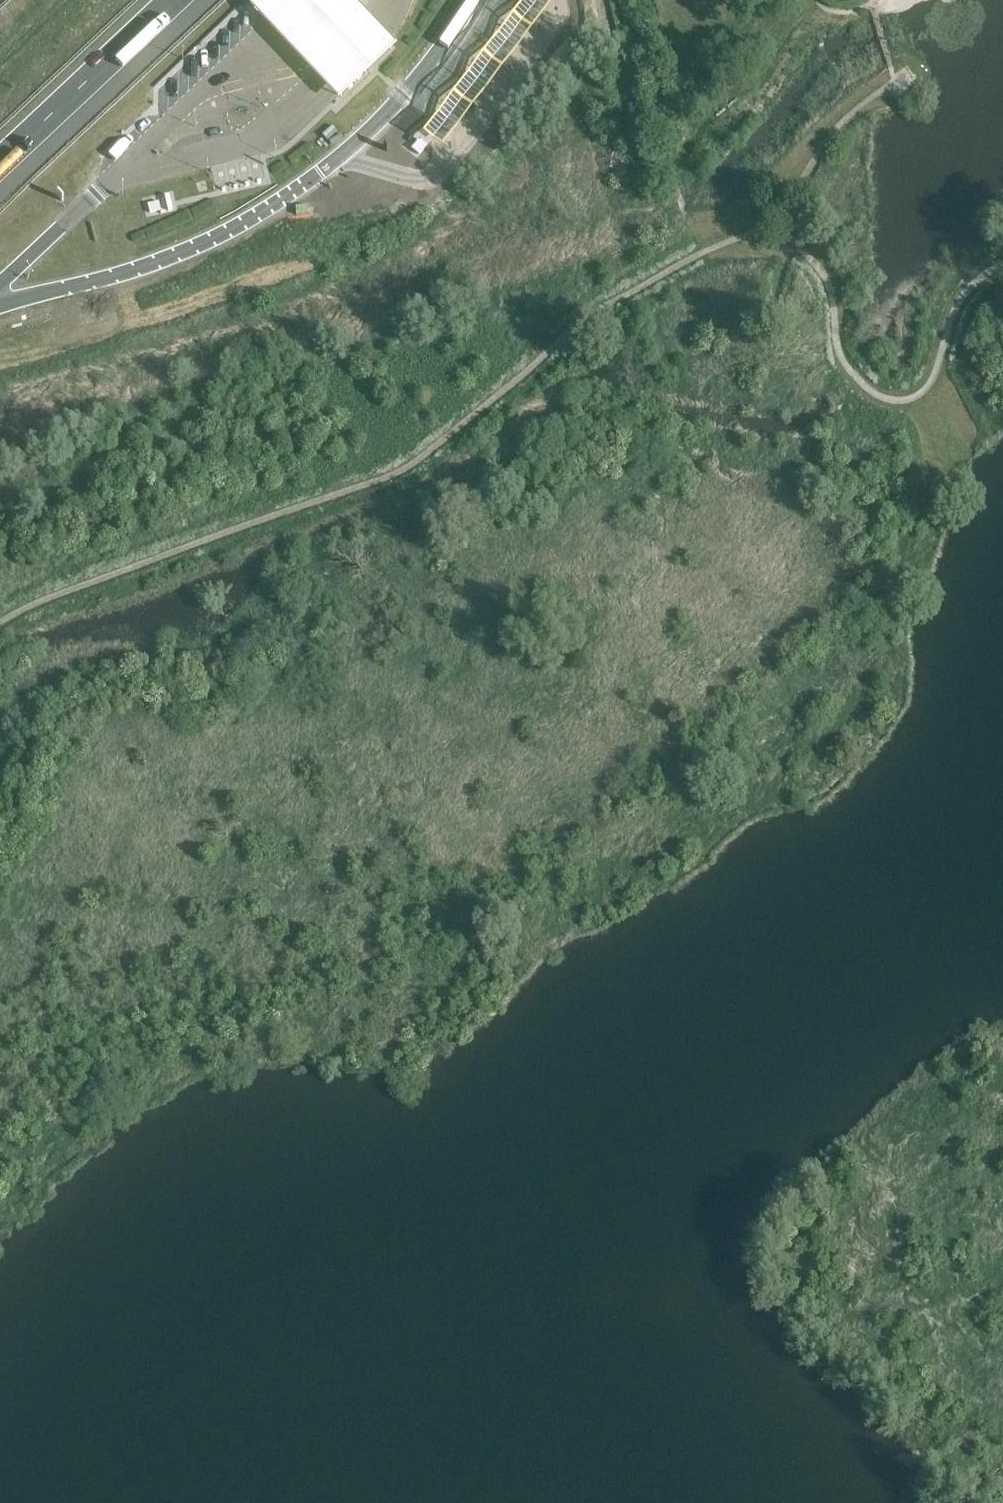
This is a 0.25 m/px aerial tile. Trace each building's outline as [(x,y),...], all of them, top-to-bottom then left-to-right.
[(348,0),(261,0),(250,11),(336,103),(394,49),(354,7),(348,0)] [(421,137),(441,152),(555,0),(524,0),(421,137)]
